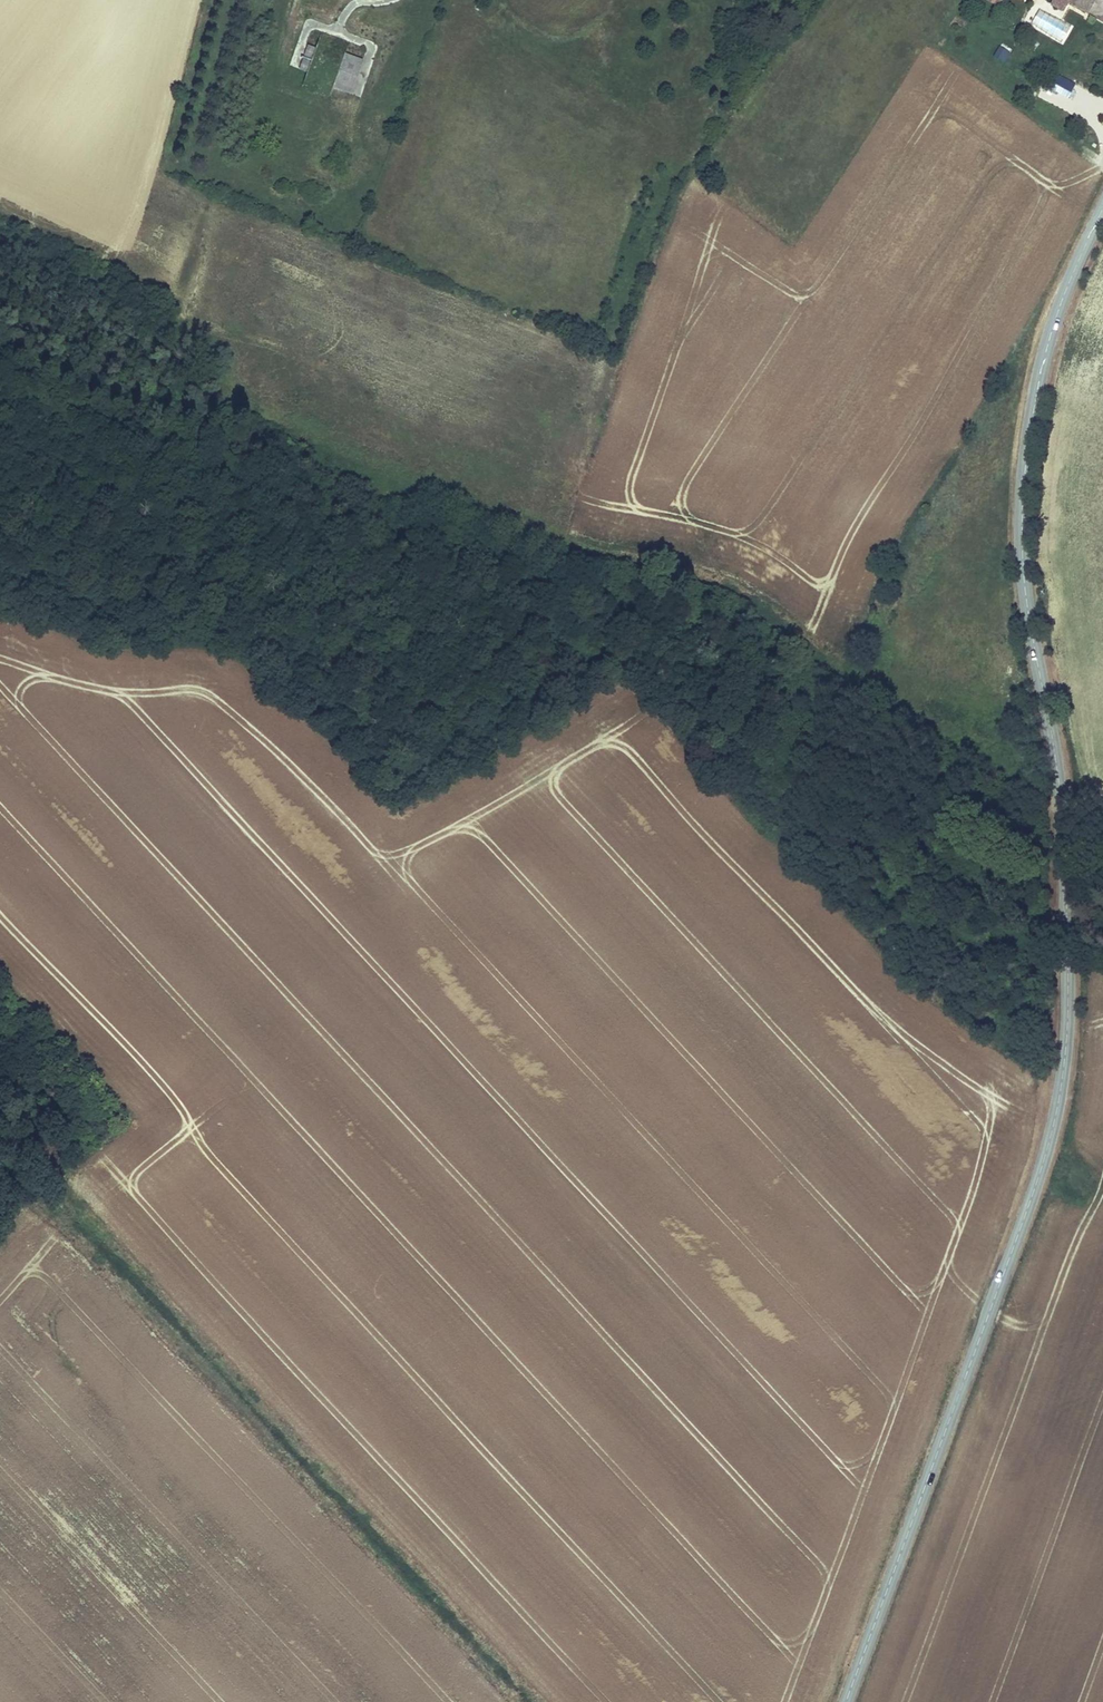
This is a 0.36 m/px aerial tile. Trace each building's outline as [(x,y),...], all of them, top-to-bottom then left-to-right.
[(1064,0),(1056,0),(1054,4),(1067,12),(1071,4),(1064,0)] [(1071,4),(1090,15),(1098,0),(1064,0),(1071,4)] [(996,59),(1007,62),(1009,51),(998,48),(996,59)] [(343,53),(336,89),(354,93),(361,57),(343,53)] [(1068,97),(1075,83),(1056,74),(1049,88),(1068,97)]
